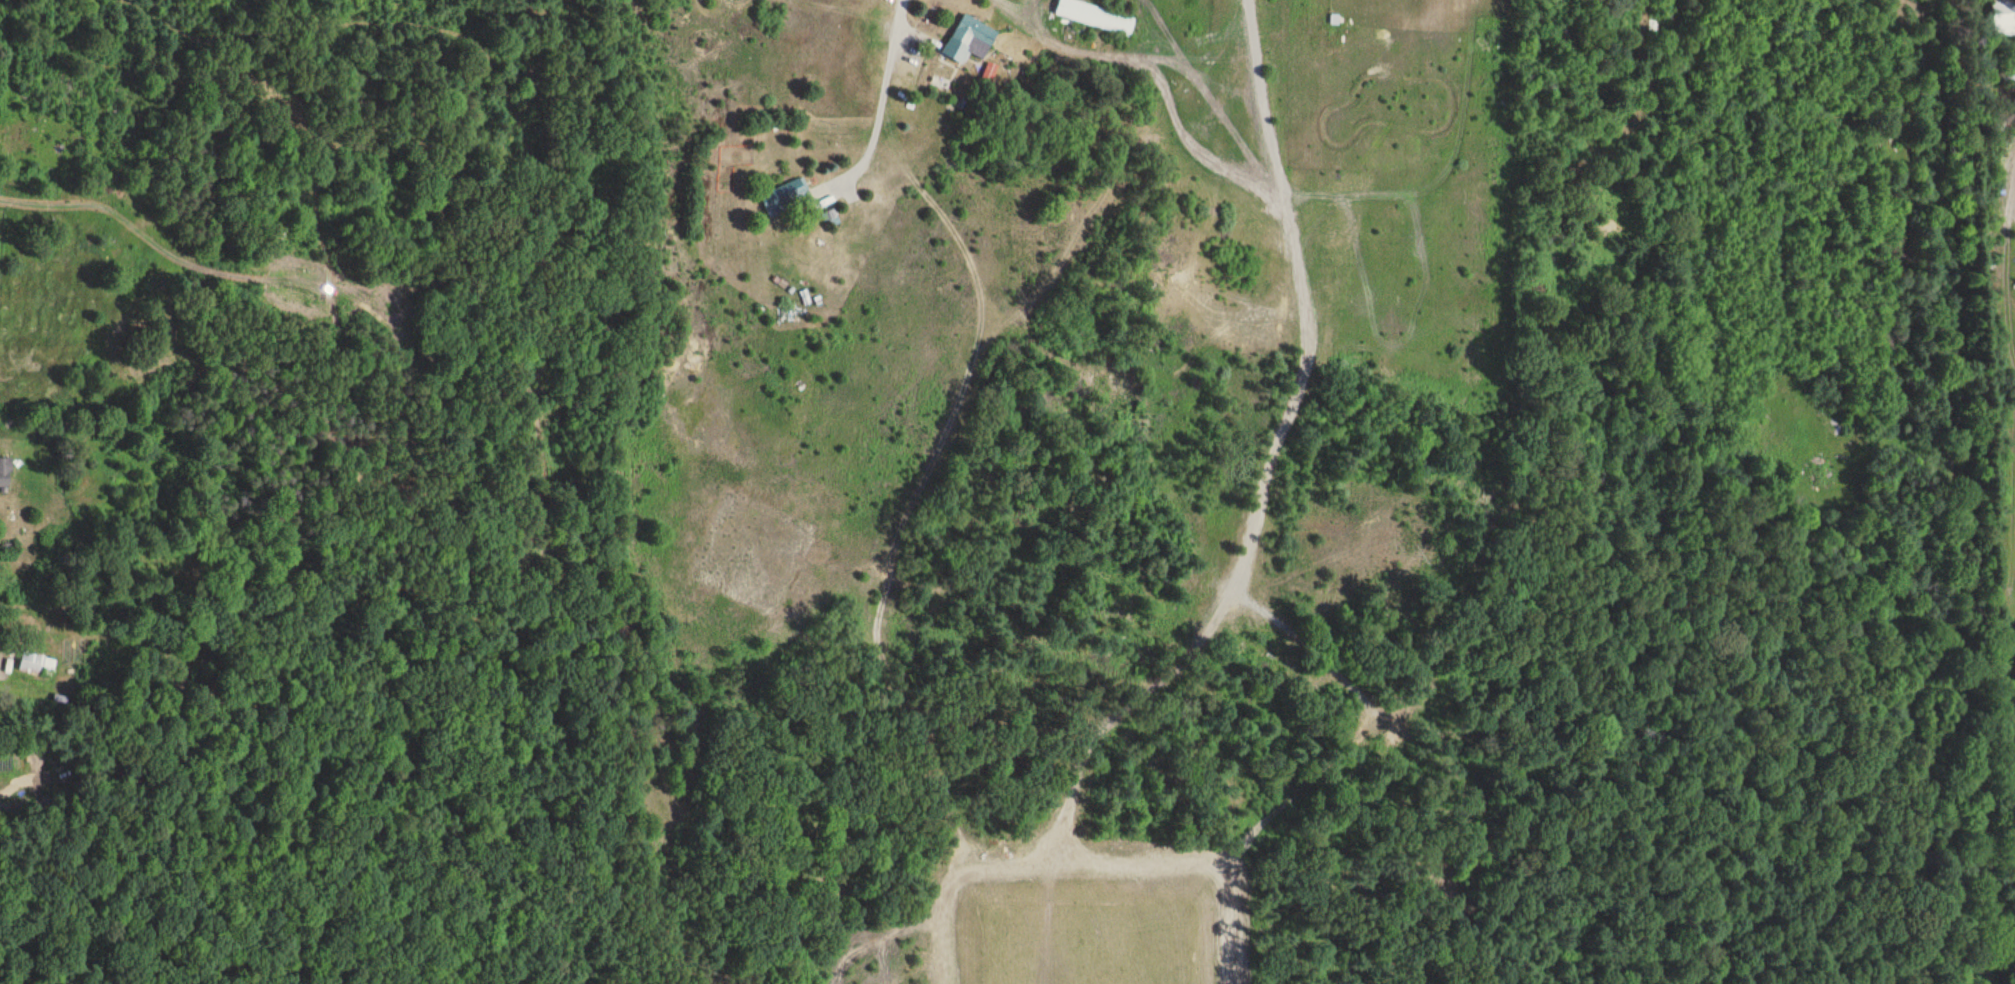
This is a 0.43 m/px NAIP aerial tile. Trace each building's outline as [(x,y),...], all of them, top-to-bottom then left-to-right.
[(1131,37),(1137,18),(1077,0),(1061,0),(1056,15),(1131,37)] [(1994,36),(2014,35),(2014,4),(2014,0),(1992,0),(1994,36)] [(965,63),(970,52),(985,59),(999,29),(963,13),(944,53),(965,63)] [(762,193),(771,217),(815,201),(806,177),(762,193)] [(12,486),(12,458),(0,458),(0,486),(12,486)] [(41,678),(46,668),(53,671),(57,664),(29,649),(20,666),(41,678)]
